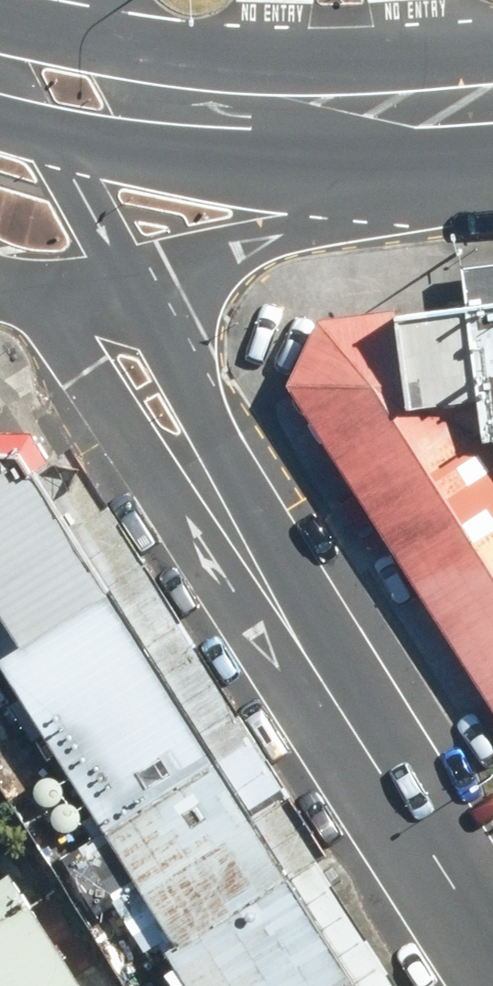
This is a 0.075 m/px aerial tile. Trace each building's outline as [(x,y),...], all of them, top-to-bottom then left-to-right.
[(492,697),(492,300),(320,322),(291,383),(492,697)] [(184,985),(358,985),(17,445),(0,445),(0,687),(184,985)] [(9,870),(0,876),(0,985),(82,985),(9,870)]
